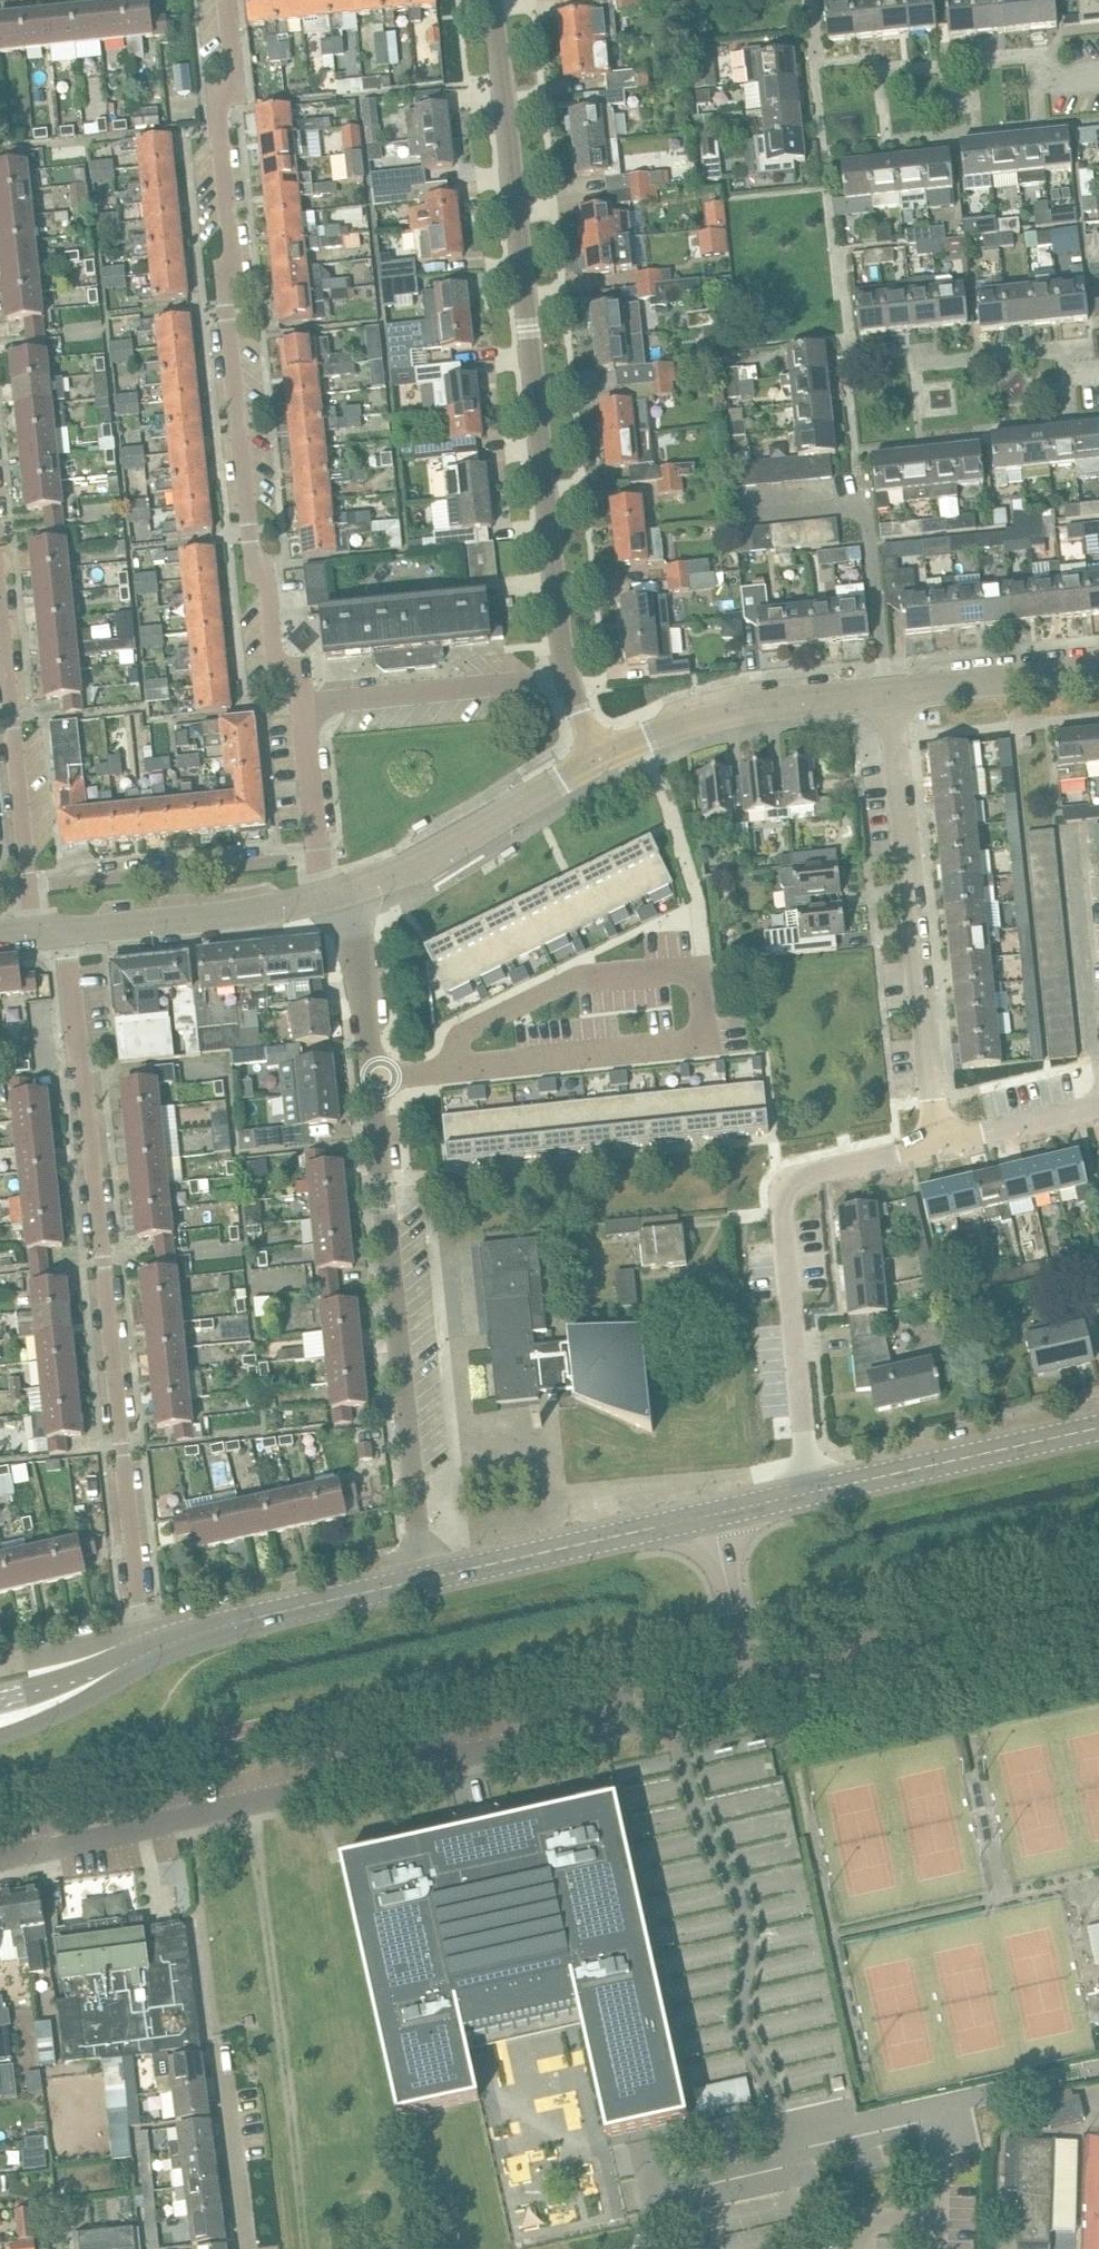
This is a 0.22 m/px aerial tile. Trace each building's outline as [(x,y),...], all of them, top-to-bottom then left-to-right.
[(274,0),(247,0),(250,26),(266,24),(267,37),(268,37),(271,61),(281,60),(274,0)] [(302,0),(274,0),(281,60),(291,59),(288,35),(289,35),(287,22),(304,20),(302,0)] [(304,20),(319,19),(321,32),(331,31),(328,0),(302,0),(304,20)] [(356,0),(328,0),(331,31),(342,30),(341,16),(357,15),(356,0)] [(381,0),(356,0),(357,15),(373,13),(374,26),(384,25),(381,0)] [(408,0),(381,0),(384,25),(395,24),(394,11),(409,9),(408,0)] [(409,9),(411,23),(422,22),(420,8),(437,7),(436,0),(408,0),(409,9)] [(564,46),(593,43),(605,42),(604,26),(616,25),(614,0),(594,0),(596,13),(561,16),(564,46)] [(852,1),(852,0),(842,0),(842,2),(825,4),(829,41),(856,38),(852,1)] [(852,1),(856,38),(883,35),(879,0),(861,0),(852,1)] [(883,35),(908,33),(905,0),(879,0),(883,35)] [(908,33),(937,30),(933,0),(905,0),(908,33)] [(973,0),(946,0),(950,37),(976,34),(973,0)] [(976,34),(1003,31),(1000,0),(973,0),(976,34)] [(1003,31),(1030,29),(1027,0),(1000,0),(1003,31)] [(1030,29),(1057,26),(1055,0),(1027,0),(1030,29)] [(1081,23),(1098,21),(1098,0),(1078,0),(1081,23)] [(147,78),(145,56),(143,37),(168,34),(166,17),(151,19),(150,2),(124,4),(128,38),(132,80),(147,78)] [(124,4),(99,7),(102,41),(128,38),(124,4)] [(99,7),(73,10),(77,44),(89,42),(92,65),(105,64),(102,41),(99,7)] [(73,10),(47,12),(51,46),(77,44),(73,10)] [(47,12),(22,15),(25,49),(51,46),(47,12)] [(22,15),(0,17),(0,52),(25,49),(22,15)] [(440,48),(438,29),(429,30),(430,48),(440,48)] [(385,39),(389,68),(399,66),(396,37),(385,39)] [(343,39),(332,40),(334,56),(344,55),(343,39)] [(389,68),(385,39),(377,39),(380,68),(389,68)] [(332,40),(322,41),(323,57),(334,56),(332,40)] [(704,41),(691,42),(693,55),(693,57),(706,55),(706,53),(705,48),(704,41)] [(595,60),(593,43),(564,46),(567,79),(606,74),(608,91),(624,89),(638,88),(637,79),(636,70),(609,73),(608,59),(595,60)] [(759,83),(797,79),(794,52),(761,56),(760,48),(743,49),(745,68),(758,66),(759,83)] [(696,88),(710,86),(706,55),(693,57),(696,88)] [(334,56),(323,57),(324,68),(335,67),(334,56)] [(176,91),(195,91),(194,64),(175,65),(176,91)] [(389,77),(381,77),(382,89),(391,88),(389,77)] [(637,79),(638,88),(650,87),(649,78),(637,79)] [(799,105),(797,79),(759,83),(762,109),(799,105)] [(711,103),(710,86),(696,88),(698,104),(711,103)] [(624,89),(608,91),(608,92),(585,94),(586,112),(571,114),(574,144),(618,139),(614,109),(611,109),(611,104),(626,103),(624,89)] [(35,103),(45,103),(44,91),(34,92),(35,103)] [(799,105),(762,109),(765,136),(802,132),(799,105)] [(259,137),(330,130),(329,120),(306,122),(292,123),(291,106),(256,110),(259,137)] [(450,136),(447,107),(406,111),(409,141),(421,139),(450,136)] [(159,113),(134,115),(136,131),(160,129),(159,113)] [(106,117),(97,118),(98,131),(107,130),(106,117)] [(112,120),(113,129),(127,128),(126,119),(112,120)] [(378,124),(365,126),(367,145),(382,144),(380,124),(378,124)] [(75,125),(62,126),(63,136),(76,134),(75,125)] [(33,128),(33,137),(47,136),(46,127),(33,128)] [(358,127),(340,129),(343,155),(360,153),(358,127)] [(4,142),(25,139),(24,130),(3,132),(4,142)] [(330,130),(259,137),(262,164),(296,160),(295,144),(308,143),(308,142),(331,140),(330,130)] [(1068,131),(1042,134),(1046,171),(1072,168),(1068,131)] [(805,160),(802,132),(765,136),(768,164),(805,160)] [(1042,134),(1014,137),(1018,174),(1019,186),(1047,183),(1046,171),(1042,134)] [(653,135),(618,139),(574,144),(577,176),(621,172),(619,157),(655,153),(653,135)] [(141,167),(175,163),(172,136),(121,141),(122,153),(139,151),(141,167)] [(421,139),(409,141),(410,157),(422,155),(424,170),(431,169),(454,166),(450,136),(421,139)] [(1018,174),(1014,137),(988,139),(992,177),(1018,174)] [(993,188),(992,177),(988,139),(961,142),(962,151),(966,191),(993,188)] [(716,160),(715,143),(702,144),(703,161),(716,160)] [(381,146),(367,148),(369,164),(383,163),(381,146)] [(30,189),(26,149),(8,151),(9,165),(0,166),(0,192),(30,189)] [(949,152),(921,155),(925,193),(953,190),(949,152)] [(921,155),(894,158),(899,209),(926,206),(925,193),(921,155)] [(364,179),(362,157),(347,159),(350,181),(364,179)] [(894,158),(868,161),(872,198),(873,212),(899,209),(894,158)] [(296,160),(262,164),(265,190),(312,185),(311,175),(298,176),(296,160)] [(872,198),(868,161),(842,164),(846,201),(872,198)] [(91,173),(114,171),(113,162),(90,164),(91,173)] [(175,163),(141,167),(142,184),(126,186),(127,195),(178,190),(175,163)] [(85,169),(74,170),(76,184),(87,183),(85,169)] [(670,169),(607,176),(609,190),(666,185),(672,184),(670,169)] [(373,191),(421,185),(420,170),(371,175),(373,191)] [(1083,197),(1097,195),(1095,170),(1081,171),(1083,197)] [(114,171),(91,173),(92,182),(115,180),(114,171)] [(686,183),(698,182),(697,172),(685,173),(686,183)] [(447,182),(421,185),(373,191),(374,206),(428,200),(431,230),(460,227),(457,197),(449,198),(447,182)] [(337,193),(336,183),(321,185),(322,195),(337,193)] [(89,207),(87,185),(72,187),(74,209),(89,207)] [(313,196),(312,185),(265,190),(268,217),(302,213),(300,197),(313,196)] [(667,196),(666,185),(609,190),(610,202),(667,196)] [(0,192),(0,217),(32,214),(30,189),(0,192)] [(178,190),(127,195),(128,206),(144,204),(146,220),(180,217),(178,190)] [(1098,212),(1097,195),(1083,197),(1085,213),(1098,212)] [(705,205),(708,232),(726,230),(727,230),(724,203),(705,205)] [(629,212),(613,213),(613,208),(581,211),(584,242),(631,237),(629,212)] [(1064,210),(1050,211),(1051,223),(1065,222),(1064,210)] [(1051,223),(1050,211),(1035,212),(1036,224),(1051,223)] [(68,212),(55,213),(55,222),(69,221),(68,212)] [(302,213),(268,217),(270,244),(318,239),(317,228),(303,229),(302,213)] [(32,214),(0,217),(0,240),(0,244),(35,240),(32,214)] [(97,225),(120,223),(119,214),(96,216),(97,225)] [(180,217),(146,220),(147,237),(132,239),(133,249),(183,244),(180,217)] [(1011,220),(996,221),(997,233),(1011,231),(1011,220)] [(997,233),(996,221),(982,222),(983,234),(997,233)] [(120,223),(97,225),(98,235),(121,233),(120,223)] [(326,238),(341,236),(340,226),(325,228),(326,238)] [(460,227),(431,230),(413,232),(416,262),(463,257),(460,227)] [(943,227),(928,228),(930,240),(944,239),(943,227)] [(930,240),(928,228),(914,230),(915,242),(930,240)] [(708,232),(699,233),(702,256),(728,254),(726,230),(708,232)] [(875,232),(877,244),(891,243),(890,230),(875,232)] [(1011,231),(997,233),(999,245),(1013,244),(1011,231)] [(877,244),(875,232),(861,233),(862,245),(877,244)] [(1066,232),(1052,233),(1053,245),(1067,244),(1066,232)] [(341,236),(326,238),(327,248),(342,246),(343,251),(371,248),(369,233),(341,236)] [(997,233),(983,234),(984,246),(999,245),(997,233)] [(1053,245),(1052,233),(1037,234),(1038,246),(1053,245)] [(1098,249),(1098,234),(1087,235),(1088,250),(1098,249)] [(964,236),(946,238),(947,252),(966,250),(964,236)] [(631,237),(584,242),(588,274),(611,271),(613,288),(639,286),(638,271),(638,268),(635,269),(631,237)] [(318,239),(270,244),(273,270),(307,267),(306,251),(319,249),(318,239)] [(944,239),(930,240),(931,253),(945,251),(944,239)] [(38,266),(35,240),(0,244),(3,270),(38,266)] [(931,253),(930,240),(915,242),(916,254),(931,253)] [(186,270),(183,244),(133,249),(134,259),(150,257),(152,274),(186,270)] [(1088,250),(1090,266),(1098,265),(1098,249),(1088,250)] [(64,251),(65,260),(79,259),(78,250),(64,251)] [(877,251),(879,264),(893,262),(892,250),(877,251)] [(879,264),(877,251),(863,253),(864,265),(879,264)] [(381,281),(419,277),(417,264),(394,266),(393,257),(379,258),(381,281)] [(85,274),(94,274),(93,260),(84,261),(85,274)] [(1074,282),(1057,284),(1061,322),(1088,319),(1082,265),(1072,266),(1074,282)] [(38,266),(3,270),(6,295),(40,292),(38,266)] [(309,282),(307,267),(273,270),(276,297),(323,292),(322,281),(309,282)] [(103,279),(126,277),(125,268),(102,270),(103,279)] [(639,286),(664,283),(663,268),(638,271),(639,286)] [(186,270),(152,274),(153,290),(137,292),(139,302),(189,297),(186,270)] [(1035,325),(1061,322),(1057,284),(1055,271),(1029,274),(1031,287),(1035,325)] [(126,277),(103,279),(104,289),(127,287),(126,277)] [(420,291),(419,277),(381,281),(383,304),(397,303),(396,293),(420,291)] [(332,291),(347,289),(346,279),(331,281),(332,291)] [(700,279),(664,283),(639,286),(641,298),(652,296),(652,305),(688,302),(687,290),(701,289),(700,279)] [(934,279),(907,281),(908,285),(913,329),(939,326),(934,282),(934,279)] [(963,286),(945,288),(945,281),(934,282),(939,326),(967,323),(963,286)] [(992,284),(993,291),(977,293),(981,331),(1008,328),(1003,290),(1003,283),(992,284)] [(898,293),(884,294),(882,295),(886,332),(913,329),(908,285),(897,286),(898,293)] [(466,287),(437,290),(424,292),(427,322),(470,317),(466,287)] [(1035,325),(1031,287),(1003,290),(1008,328),(1035,325)] [(882,295),(884,294),(883,288),(872,289),(873,296),(856,298),(860,335),(886,332),(882,295)] [(89,303),(98,302),(97,289),(88,289),(89,303)] [(347,289),(332,291),(333,301),(348,299),(347,289)] [(44,332),(40,292),(6,295),(8,321),(25,319),(27,333),(44,332)] [(325,302),(323,292),(276,297),(279,324),(313,320),(311,304),(325,302)] [(640,304),(623,305),(591,309),(595,339),(637,335),(643,334),(640,304)] [(158,347),(194,343),(191,317),(140,322),(142,333),(157,332),(158,347)] [(470,317),(427,322),(386,326),(391,369),(413,367),(411,349),(443,346),(443,350),(473,347),(470,317)] [(598,371),(647,366),(643,334),(637,335),(595,339),(598,371)] [(15,381),(49,378),(44,338),(27,340),(29,354),(12,356),(15,381)] [(284,371),(331,366),(329,339),(281,344),(284,371)] [(110,351),(133,349),(132,340),(109,341),(110,351)] [(194,343),(158,347),(160,364),(145,365),(146,375),(196,370),(194,343)] [(789,375),(828,371),(825,345),(787,349),(789,375)] [(133,349),(110,351),(111,360),(134,358),(133,349)] [(381,349),(368,351),(369,362),(383,360),(381,349)] [(340,365),(355,364),(354,354),(339,355),(340,365)] [(738,354),(725,355),(729,382),(741,381),(738,354)] [(96,371),(105,370),(103,357),(94,357),(96,371)] [(356,374),(355,364),(340,365),(341,375),(356,374)] [(331,366),(284,371),(287,398),(321,394),(319,378),(332,377),(331,366)] [(199,397),(196,370),(146,375),(147,386),(163,385),(164,400),(199,397)] [(828,371),(789,375),(792,402),(830,398),(828,371)] [(109,397),(107,376),(95,377),(97,398),(109,397)] [(60,377),(49,378),(15,381),(17,407),(51,404),(51,401),(62,400),(60,377)] [(450,411),(479,407),(476,377),(447,380),(450,411)] [(673,381),(648,383),(618,386),(620,404),(601,406),(605,436),(651,432),(649,403),(656,403),(655,396),(674,394),(673,381)] [(729,382),(731,405),(744,404),(741,381),(729,382)] [(321,394),(287,398),(289,424),(337,420),(336,409),(322,410),(321,394)] [(116,406),(139,404),(138,395),(115,397),(116,406)] [(199,397),(164,400),(166,417),(150,418),(151,429),(202,424),(199,397)] [(109,398),(96,399),(97,408),(110,407),(109,398)] [(830,398),(792,402),(795,428),(833,424),(830,398)] [(51,404),(17,407),(20,433),(54,429),(51,404)] [(139,404),(116,406),(117,415),(139,413),(139,404)] [(347,420),(361,418),(360,407),(346,409),(347,420)] [(479,407),(450,411),(436,412),(440,442),(413,445),(415,460),(456,455),(478,453),(477,438),(482,437),(479,407)] [(363,429),(361,418),(347,420),(348,430),(363,429)] [(338,430),(337,420),(289,424),(292,451),(326,448),(325,431),(338,430)] [(112,423),(103,424),(104,438),(113,437),(112,423)] [(731,425),(733,435),(747,434),(746,423),(731,425)] [(202,424),(151,429),(152,440),(168,438),(169,454),(205,450),(202,424)] [(833,424),(795,428),(798,455),(798,457),(805,456),(817,455),(830,454),(836,453),(833,424)] [(1071,427),(1074,464),(1077,484),(1089,482),(1087,462),(1098,461),(1098,424),(1071,427)] [(1071,427),(1045,430),(1049,466),(1074,464),(1071,427)] [(57,455),(54,429),(20,433),(23,458),(57,455)] [(1045,430),(1018,432),(1022,469),(1049,466),(1045,430)] [(654,464),(651,432),(605,436),(608,469),(654,464)] [(1022,469),(1018,432),(991,435),(997,491),(1010,489),(1009,471),(1022,469)] [(736,462),(741,461),(751,460),(747,434),(733,435),(736,462)] [(981,444),(952,448),(956,484),(985,481),(981,444)] [(413,445),(398,447),(400,461),(415,460),(413,445)] [(122,458),(145,456),(144,447),(121,449),(122,458)] [(105,464),(115,463),(113,448),(103,449),(105,464)] [(326,448),(292,451),(295,478),(341,473),(339,462),(328,463),(326,448)] [(930,487),(932,498),(957,495),(956,484),(952,448),(926,450),(930,487)] [(205,450),(169,454),(171,470),(156,472),(157,482),(207,477),(205,450)] [(932,498),(930,487),(926,450),(899,454),(903,490),(904,501),(932,498)] [(456,455),(415,460),(416,473),(444,470),(448,502),(460,500),(489,498),(486,468),(480,468),(478,453),(456,455)] [(392,454),(381,455),(382,469),(383,469),(394,468),(392,454)] [(830,454),(817,455),(820,479),(833,478),(830,454)] [(903,490),(899,454),(872,457),(878,510),(890,509),(888,492),(903,490)] [(59,481),(57,455),(23,458),(25,484),(59,481)] [(798,455),(792,456),(794,482),(807,480),(805,456),(798,457),(798,455)] [(820,479),(817,455),(805,456),(807,480),(820,479)] [(146,465),(145,456),(122,458),(123,467),(146,465)] [(792,456),(779,457),(782,483),(794,482),(792,456)] [(782,483),(779,457),(766,459),(769,484),(782,483)] [(769,484),(766,459),(754,460),(756,486),(769,484)] [(754,460),(751,460),(741,461),(744,487),(756,486),(754,460)] [(741,461),(736,462),(728,463),(731,488),(744,487),(741,461)] [(663,492),(687,490),(685,463),(660,466),(663,492)] [(366,471),(349,472),(350,483),(367,481),(366,471)] [(341,473),(295,478),(298,505),(332,501),(330,485),(344,483),(342,473),(341,473)] [(108,492),(119,491),(118,476),(106,477),(108,492)] [(207,477),(157,482),(158,493),(173,491),(175,507),(210,504),(207,477)] [(59,481),(25,484),(28,510),(45,508),(46,523),(63,521),(59,481)] [(492,528),(489,498),(460,500),(448,502),(451,531),(434,532),(436,549),(468,546),(477,545),(476,543),(475,529),(492,528)] [(128,512),(151,510),(150,500),(127,502),(128,512)] [(615,534),(647,530),(644,500),(612,504),(615,534)] [(333,516),(332,501),(298,505),(301,531),(348,526),(347,515),(333,516)] [(210,504),(175,507),(177,523),(161,525),(162,536),(213,531),(210,504)] [(1079,507),(1081,521),(1098,519),(1098,505),(1079,507)] [(1081,521),(1079,507),(1066,508),(1067,522),(1081,521)] [(151,510),(128,512),(129,521),(152,519),(151,510)] [(994,514),(995,529),(1009,528),(1008,512),(994,514)] [(356,525),(371,523),(370,513),(355,515),(356,525)] [(1041,513),(1027,514),(1028,526),(1042,525),(1041,513)] [(1028,526),(1027,514),(1012,516),(1013,528),(1028,526)] [(960,519),(961,533),(976,531),(974,517),(960,519)] [(824,520),(827,544),(840,543),(837,518),(824,520)] [(961,533),(960,519),(946,520),(948,534),(961,533)] [(827,544),(824,520),(812,521),(814,545),(827,544)] [(814,545),(812,521),(799,522),(801,547),(814,545)] [(801,547),(799,522),(786,524),(789,548),(801,547)] [(907,525),(908,538),(935,536),(934,522),(907,525)] [(372,533),(371,523),(356,525),(357,535),(372,533)] [(716,533),(725,542),(731,541),(734,541),(733,535),(735,533),(725,523),(723,525),(715,526),(716,533)] [(786,524),(773,525),(776,549),(789,548),(786,524)] [(773,525),(761,526),(763,551),(776,549),(773,525)] [(908,538),(907,525),(880,527),(881,541),(908,538)] [(1042,525),(1028,526),(1029,538),(1043,537),(1042,525)] [(1083,539),(1098,537),(1098,525),(1082,527),(1083,539)] [(348,526),(301,531),(303,558),(337,554),(336,538),(349,536),(348,526)] [(763,551),(761,526),(748,528),(751,552),(763,551)] [(1028,526),(1013,528),(1015,540),(1029,538),(1028,526)] [(34,571),(69,567),(65,527),(47,529),(48,543),(31,545),(34,571)] [(1083,539),(1082,527),(1069,528),(1071,540),(1083,539)] [(751,552),(748,528),(735,529),(738,553),(751,552)] [(661,529),(647,530),(615,534),(618,566),(664,561),(661,529)] [(975,536),(977,551),(1003,548),(1001,533),(975,536)] [(948,539),(950,552),(950,553),(977,551),(975,536),(948,539)] [(950,552),(948,539),(938,540),(939,553),(950,552)] [(422,541),(409,543),(410,552),(423,550),(422,541)] [(477,545),(468,546),(470,569),(472,592),(499,589),(499,588),(494,541),(476,543),(477,545)] [(127,561),(125,543),(115,544),(117,562),(127,561)] [(183,580),(218,576),(215,549),(164,555),(166,567),(181,565),(183,580)] [(847,549),(832,550),(833,564),(848,562),(847,549)] [(833,564),(832,550),(818,552),(819,565),(833,564)] [(932,631),(928,593),(910,595),(908,571),(899,572),(897,557),(883,559),(888,605),(902,603),(903,613),(901,613),(902,618),(903,618),(905,634),(932,631)] [(667,564),(669,578),(693,575),(692,561),(667,564)] [(307,590),(329,588),(326,563),(304,566),(307,590)] [(1049,566),(1051,580),(1034,582),(1038,620),(1065,617),(1061,579),(1060,565),(1049,566)] [(71,593),(69,567),(34,571),(37,597),(71,593)] [(1023,583),(1008,584),(1012,623),(1038,620),(1034,582),(1032,567),(1022,569),(1023,583)] [(997,586),(981,587),(985,626),(1012,623),(1008,584),(1006,570),(996,571),(997,586)] [(118,585),(128,584),(126,572),(117,573),(118,585)] [(970,588),(954,590),(958,628),(985,626),(981,587),(979,572),(969,573),(970,588)] [(135,585),(158,583),(157,573),(134,575),(135,585)] [(670,590),(695,588),(693,575),(669,578),(670,590)] [(1088,576),(1092,614),(1098,614),(1098,575),(1088,576)] [(218,576),(183,580),(185,595),(168,596),(170,608),(220,603),(218,576)] [(1092,614),(1088,576),(1061,579),(1065,617),(1092,614)] [(958,628),(954,590),(953,581),(927,583),(928,593),(932,631),(958,628)] [(158,583),(135,585),(136,594),(158,592),(158,583)] [(788,646),(784,608),(768,609),(766,586),(742,589),(745,620),(758,618),(759,628),(758,628),(758,633),(760,633),(762,649),(788,646)] [(836,589),(837,602),(841,641),(869,638),(864,586),(836,589)] [(130,600),(128,587),(118,588),(120,601),(130,600)] [(329,588),(307,590),(309,608),(331,606),(329,588)] [(71,593),(37,597),(39,622),(74,619),(71,593)] [(500,596),(324,614),(328,658),(362,654),(362,655),(375,654),(376,664),(385,671),(436,666),(444,657),(442,647),(456,645),(489,641),(489,639),(504,638),(500,596)] [(667,596),(644,599),(622,601),(625,630),(670,626),(667,596)] [(837,602),(812,605),(816,643),(841,641),(837,602)] [(223,629),(220,603),(170,608),(171,619),(187,617),(189,633),(223,629)] [(816,643),(812,605),(784,608),(788,646),(816,643)] [(122,645),(137,644),(134,617),(119,618),(122,645)] [(74,619),(39,622),(42,648),(77,644),(74,619)] [(673,659),(670,626),(625,630),(628,663),(673,659)] [(141,638),(164,636),(163,627),(140,629),(141,638)] [(223,629),(189,633),(191,649),(175,650),(176,661),(226,656),(223,629)] [(164,636),(141,638),(142,648),(165,646),(164,636)] [(77,650),(77,644),(42,648),(45,674),(79,670),(78,657),(138,651),(137,644),(122,645),(77,650)] [(226,656),(176,661),(177,672),(193,670),(194,686),(229,683),(226,656)] [(83,710),(79,670),(45,674),(47,699),(64,697),(66,712),(83,710)] [(140,691),(138,673),(129,674),(131,692),(140,691)] [(146,691),(169,689),(168,679),(145,681),(146,691)] [(229,683),(194,686),(196,702),(180,704),(181,715),(232,710),(229,683)] [(169,689),(146,691),(147,700),(170,698),(169,689)] [(205,750),(258,744),(255,717),(202,723),(205,750)] [(56,782),(84,779),(77,720),(50,723),(56,782)] [(1083,732),(1087,766),(1098,765),(1098,730),(1083,732)] [(188,731),(175,732),(177,748),(190,746),(188,731)] [(1087,766),(1083,732),(1055,735),(1060,782),(1088,779),(1087,766)] [(1024,748),(1032,747),(1031,738),(1023,739),(1024,748)] [(1002,767),(1013,766),(1010,740),(999,741),(1002,767)] [(258,744),(205,750),(206,761),(225,759),(227,774),(261,771),(258,744)] [(932,774),(971,770),(968,744),(929,748),(932,774)] [(145,758),(153,757),(152,747),(144,747),(145,758)] [(199,755),(189,756),(190,768),(200,767),(199,755)] [(190,768),(189,756),(178,758),(179,769),(190,768)] [(171,758),(161,759),(162,771),(172,770),(171,758)] [(162,771),(161,759),(150,761),(151,772),(162,771)] [(788,808),(789,808),(815,806),(816,817),(833,815),(832,802),(830,799),(827,798),(815,799),(811,760),(783,763),(786,792),(788,808)] [(121,765),(111,766),(112,778),(122,777),(121,765)] [(788,808),(786,792),(773,794),(770,765),(742,768),(745,790),(746,798),(748,813),(766,811),(767,822),(791,819),(789,808),(788,808)] [(112,778),(111,766),(100,767),(101,779),(112,778)] [(1016,793),(1013,766),(1002,767),(1005,794),(1016,793)] [(748,813),(746,798),(732,800),(729,769),(701,772),(706,817),(724,815),(725,826),(736,825),(748,824),(750,824),(748,813)] [(971,772),(971,770),(932,774),(935,802),(974,797),(986,796),(983,770),(971,772)] [(229,796),(220,796),(219,796),(223,831),(266,826),(261,771),(227,774),(229,796)] [(84,779),(56,782),(62,847),(90,844),(86,810),(87,810),(84,779)] [(219,796),(220,796),(218,782),(206,783),(207,798),(193,799),(197,833),(223,831),(219,796)] [(181,800),(167,802),(170,836),(197,833),(193,799),(192,785),(179,786),(181,800)] [(154,803),(140,805),(143,839),(170,836),(167,802),(165,788),(153,789),(154,803)] [(128,806),(114,807),(113,807),(116,841),(143,839),(140,805),(139,790),(126,792),(128,806)] [(101,809),(87,810),(86,810),(90,844),(116,841),(113,807),(114,807),(112,793),(100,794),(101,809)] [(1016,793),(1005,794),(1007,820),(1018,819),(1016,793)] [(974,797),(935,802),(938,828),(976,824),(974,797)] [(1091,808),(1092,819),(1098,818),(1098,807),(1091,808)] [(1092,819),(1091,808),(1063,811),(1064,822),(1092,819)] [(1018,819),(1007,820),(1010,848),(1021,846),(1018,819)] [(748,824),(736,825),(737,835),(749,834),(748,824)] [(976,824),(938,828),(941,855),(979,851),(976,824)] [(1028,846),(1055,843),(1054,830),(1027,832),(1028,846)] [(651,838),(618,855),(640,900),(673,883),(651,838)] [(1057,856),(1055,843),(1028,846),(1029,859),(1057,856)] [(1021,846),(1010,848),(1013,874),(1024,873),(1021,846)] [(837,851),(793,855),(794,868),(838,863),(837,851)] [(982,877),(979,851),(941,855),(943,881),(982,877)] [(618,855),(586,870),(608,915),(640,900),(618,855)] [(783,856),(782,856),(783,869),(794,868),(793,855),(783,856)] [(1057,856),(1029,859),(1031,873),(1058,870),(1057,856)] [(786,911),(812,908),(811,895),(841,892),(838,863),(783,869),(782,869),(782,871),(781,876),(782,884),(784,888),(786,911)] [(586,870),(554,886),(576,931),(608,915),(586,870)] [(1060,883),(1058,870),(1031,873),(1032,886),(1060,883)] [(1024,873),(1013,874),(1016,900),(1027,899),(1024,873)] [(985,904),(982,877),(943,881),(946,908),(985,904)] [(1061,896),(1060,883),(1032,886),(1033,899),(1061,896)] [(554,886),(522,901),(544,946),(576,931),(554,886)] [(1062,910),(1061,896),(1033,899),(1035,913),(1062,910)] [(1027,899),(1016,900),(1018,927),(1030,926),(1027,899)] [(522,901),(490,917),(512,962),(544,946),(522,901)] [(652,904),(644,908),(650,920),(658,916),(652,904)] [(988,930),(985,904),(946,908),(949,935),(988,930)] [(843,905),(812,908),(786,911),(787,912),(798,911),(799,929),(788,930),(791,954),(818,951),(817,936),(846,933),(843,905)] [(644,908),(636,911),(642,923),(650,920),(644,908)] [(1062,910),(1035,913),(1036,926),(1064,923),(1062,910)] [(490,917),(458,933),(480,978),(512,962),(490,917)] [(612,923),(604,927),(610,939),(618,935),(612,923)] [(1065,936),(1064,923),(1036,926),(1038,939),(1065,936)] [(1032,953),(1030,926),(1018,927),(1021,954),(1032,953)] [(990,957),(988,930),(949,935),(952,961),(990,957)] [(458,933),(425,949),(431,961),(427,963),(429,985),(431,985),(431,984),(440,979),(447,994),(480,978),(458,933)] [(1067,950),(1065,936),(1038,939),(1039,953),(1067,950)] [(580,939),(572,943),(578,955),(586,951),(580,939)] [(268,999),(268,1000),(268,1008),(321,1003),(322,1003),(320,980),(323,980),(323,978),(319,979),(318,968),(323,967),(320,941),(275,946),(275,948),(264,949),(268,999)] [(263,947),(232,950),(238,1002),(268,1000),(268,999),(264,949),(263,947)] [(204,982),(193,983),(197,1029),(198,1028),(200,1053),(225,1050),(223,1027),(240,1025),(239,1021),(238,1002),(232,950),(201,954),(204,982)] [(1068,963),(1067,950),(1039,953),(1040,966),(1068,963)] [(1035,979),(1032,953),(1021,954),(1024,980),(1035,979)] [(197,1029),(193,983),(190,955),(110,963),(116,1021),(117,1021),(118,1025),(117,1025),(120,1063),(175,1057),(169,1003),(174,1003),(178,1038),(185,1037),(187,1055),(201,1054),(200,1053),(198,1028),(197,1029)] [(993,983),(990,957),(952,961),(954,987),(993,983)] [(37,991),(35,974),(21,975),(19,958),(0,960),(0,994),(37,991)] [(1069,977),(1068,963),(1040,966),(1042,979),(1069,977)] [(524,966),(516,970),(522,982),(530,978),(524,966)] [(516,970),(508,974),(514,986),(522,982),(516,970)] [(1069,977),(1042,979),(1043,993),(1071,990),(1069,977)] [(1038,1006),(1035,979),(1024,980),(1027,1007),(1038,1006)] [(993,983),(954,987),(957,1014),(996,1010),(993,983)] [(484,986),(476,990),(482,1002),(490,998),(484,986)] [(1071,990),(1043,993),(1045,1006),(1072,1003),(1071,990)] [(1074,1017),(1072,1003),(1045,1006),(1046,1019),(1074,1017)] [(1038,1006),(1027,1007),(1030,1035),(1041,1033),(1038,1006)] [(330,1039),(326,1007),(288,1011),(290,1026),(294,1026),(296,1043),(330,1039)] [(999,1038),(996,1010),(957,1014),(960,1042),(999,1038)] [(1074,1017),(1046,1019),(1047,1033),(1075,1030),(1074,1017)] [(259,1019),(239,1021),(240,1025),(223,1027),(225,1050),(242,1049),(240,1031),(260,1030),(259,1019)] [(261,1047),(260,1030),(240,1031),(242,1049),(261,1047)] [(1075,1030),(1047,1033),(1049,1046),(1076,1043),(1075,1030)] [(1041,1033),(1030,1035),(1032,1062),(1044,1060),(1041,1033)] [(999,1038),(960,1042),(963,1069),(1002,1065),(999,1038)] [(1078,1057),(1076,1043),(1049,1046),(1050,1060),(1078,1057)] [(761,1057),(752,1058),(754,1071),(762,1070),(761,1057)] [(301,1094),(335,1091),(332,1060),(280,1065),(282,1077),(299,1075),(301,1094)] [(17,1062),(18,1071),(31,1070),(30,1061),(17,1062)] [(725,1061),(716,1062),(717,1075),(726,1074),(725,1061)] [(174,1065),(155,1067),(138,1068),(140,1083),(123,1085),(125,1110),(159,1106),(157,1082),(176,1080),(174,1065)] [(689,1065),(680,1066),(682,1079),(691,1078),(689,1065)] [(627,1071),(618,1072),(620,1085),(629,1084),(627,1071)] [(618,1072),(610,1073),(611,1086),(620,1085),(618,1072)] [(556,1079),(547,1080),(549,1093),(558,1092),(556,1079)] [(16,1122),(50,1118),(47,1092),(30,1094),(29,1080),(12,1082),(16,1122)] [(547,1080),(539,1080),(540,1094),(549,1093),(547,1080)] [(225,1095),(223,1081),(214,1082),(216,1096),(225,1095)] [(764,1082),(727,1086),(733,1136),(769,1132),(764,1082)] [(485,1086),(477,1087),(478,1100),(487,1099),(485,1086)] [(727,1086),(692,1090),(697,1140),(733,1136),(727,1086)] [(477,1087),(468,1088),(469,1101),(478,1100),(477,1087)] [(692,1090),(657,1094),(662,1144),(697,1140),(692,1090)] [(290,1095),(292,1115),(286,1116),(287,1128),(338,1122),(335,1091),(301,1094),(290,1095)] [(657,1094),(621,1098),(626,1147),(662,1144),(657,1094)] [(621,1098),(586,1101),(591,1151),(626,1147),(621,1098)] [(586,1101),(550,1105),(556,1155),(591,1151),(586,1101)] [(550,1105),(515,1109),(520,1159),(556,1155),(550,1105)] [(159,1106),(125,1110),(128,1136),(162,1133),(159,1106)] [(515,1109),(479,1113),(485,1162),(520,1159),(515,1109)] [(215,1127),(231,1126),(229,1110),(214,1112),(215,1127)] [(479,1113),(443,1116),(448,1166),(485,1162),(479,1113)] [(50,1118),(16,1122),(19,1147),(53,1144),(50,1118)] [(233,1150),(231,1126),(215,1127),(218,1152),(233,1150)] [(287,1146),(285,1126),(255,1128),(257,1149),(287,1146)] [(165,1159),(162,1133),(128,1136),(131,1163),(165,1159)] [(55,1169),(53,1144),(19,1147),(21,1173),(55,1169)] [(311,1194),(345,1190),(343,1164),(326,1166),(324,1151),(306,1153),(311,1194)] [(1091,1205),(1087,1187),(1079,1152),(1054,1158),(1062,1193),(1074,1190),(1079,1208),(1091,1205)] [(244,1177),(269,1174),(268,1156),(242,1159),(244,1177)] [(1062,1193),(1054,1158),(1027,1165),(1036,1199),(1062,1193)] [(167,1183),(165,1159),(131,1163),(133,1187),(167,1183)] [(227,1177),(236,1176),(234,1162),(225,1163),(227,1177)] [(1036,1199),(1027,1165),(1000,1171),(1008,1205),(1036,1199)] [(58,1195),(55,1169),(21,1173),(24,1199),(58,1195)] [(1008,1205),(1000,1171),(974,1177),(982,1211),(985,1222),(1000,1218),(1001,1222),(1012,1220),(1008,1205)] [(982,1211),(974,1177),(948,1183),(956,1217),(982,1211)] [(199,1181),(190,1182),(191,1195),(200,1194),(199,1181)] [(167,1183),(133,1187),(136,1213),(170,1209),(167,1183)] [(956,1217),(948,1183),(921,1190),(929,1223),(956,1217)] [(345,1190),(311,1194),(313,1219),(348,1216),(345,1190)] [(14,1226),(27,1224),(61,1221),(58,1195),(24,1199),(11,1200),(14,1226)] [(249,1204),(251,1228),(261,1227),(266,1226),(264,1202),(249,1204)] [(910,1225),(922,1222),(917,1202),(905,1205),(910,1225)] [(841,1236),(880,1232),(878,1216),(888,1215),(887,1204),(839,1209),(841,1236)] [(170,1209),(136,1213),(139,1238),(156,1237),(157,1251),(174,1249),(170,1209)] [(351,1241),(348,1216),(313,1219),(316,1245),(351,1241)] [(687,1265),(684,1228),(653,1230),(651,1217),(601,1221),(603,1240),(641,1237),(644,1269),(687,1265)] [(63,1246),(61,1221),(27,1224),(31,1264),(48,1262),(46,1248),(63,1246)] [(928,1248),(922,1222),(910,1225),(916,1251),(928,1248)] [(237,1226),(228,1227),(230,1241),(239,1240),(237,1226)] [(247,1228),(248,1237),(262,1236),(261,1227),(251,1228),(247,1228)] [(880,1232),(841,1236),(844,1263),(883,1259),(880,1232)] [(495,1349),(534,1345),(532,1332),(547,1331),(537,1238),(481,1244),(490,1333),(493,1333),(495,1349)] [(351,1241),(316,1245),(320,1285),(338,1283),(336,1269),(353,1267),(351,1241)] [(934,1274),(928,1248),(916,1251),(922,1277),(934,1274)] [(258,1267),(267,1267),(266,1253),(257,1254),(258,1267)] [(1080,1268),(1098,1264),(1098,1263),(1097,1253),(1077,1257),(1080,1268)] [(145,1299),(179,1296),(175,1256),(158,1257),(159,1272),(142,1274),(145,1299)] [(1077,1257),(1051,1263),(1054,1275),(1080,1268),(1077,1257)] [(885,1284),(883,1259),(844,1263),(847,1288),(885,1284)] [(1051,1263),(1024,1270),(1027,1281),(1054,1275),(1051,1263)] [(1068,1275),(1075,1304),(1098,1299),(1098,1268),(1068,1275)] [(36,1313),(70,1310),(67,1282),(50,1283),(48,1269),(31,1271),(36,1313)] [(1024,1270),(998,1276),(1000,1287),(1027,1281),(1024,1270)] [(223,1289),(233,1288),(232,1272),(222,1273),(223,1289)] [(934,1274),(922,1277),(930,1308),(942,1305),(934,1274)] [(998,1276),(971,1282),(974,1293),(1000,1287),(998,1276)] [(635,1279),(616,1281),(619,1307),(638,1306),(635,1279)] [(888,1312),(885,1284),(847,1288),(849,1317),(874,1315),(874,1313),(888,1312)] [(325,1332),(360,1328),(357,1303),(340,1304),(338,1290),(321,1292),(325,1332)] [(181,1321),(179,1296),(145,1299),(147,1325),(181,1321)] [(269,1297),(254,1299),(256,1319),(272,1317),(269,1297)] [(236,1314),(245,1314),(244,1300),(235,1301),(236,1314)] [(36,1313),(19,1315),(21,1339),(38,1337),(72,1334),(70,1310),(36,1313)] [(874,1315),(849,1317),(857,1390),(871,1389),(877,1412),(941,1397),(938,1384),(940,1383),(939,1378),(936,1379),(932,1362),(875,1374),(870,1352),(888,1348),(886,1334),(876,1336),(874,1315)] [(199,1322),(200,1331),(214,1329),(213,1320),(199,1322)] [(184,1347),(181,1321),(147,1325),(150,1351),(184,1347)] [(534,1345),(495,1349),(492,1349),(497,1403),(540,1399),(539,1394),(546,1390),(547,1395),(558,1394),(558,1389),(573,1387),(574,1397),(653,1432),(642,1326),(620,1328),(568,1334),(568,1341),(534,1345)] [(1092,1362),(1087,1340),(1084,1326),(1028,1339),(1037,1375),(1092,1362)] [(360,1328),(325,1332),(327,1358),(362,1354),(360,1328)] [(75,1358),(72,1334),(38,1337),(41,1362),(75,1358)] [(18,1339),(8,1340),(9,1352),(19,1351),(18,1339)] [(184,1347),(150,1351),(153,1376),(187,1373),(184,1347)] [(277,1352),(278,1361),(294,1360),(294,1362),(305,1361),(304,1349),(277,1352)] [(362,1354),(327,1358),(330,1383),(365,1380),(362,1354)] [(242,1358),(243,1367),(257,1365),(256,1356),(242,1358)] [(77,1384),(75,1358),(41,1362),(43,1387),(77,1384)] [(260,1378),(269,1377),(268,1364),(259,1364),(260,1378)] [(249,1382),(258,1381),(257,1367),(248,1368),(249,1382)] [(189,1399),(187,1373),(153,1376),(155,1402),(189,1399)] [(12,1389),(22,1388),(21,1376),(11,1377),(12,1389)] [(368,1406),(365,1380),(330,1383),(334,1424),(352,1422),(351,1407),(368,1406)] [(77,1384),(43,1387),(46,1413),(80,1410),(77,1384)] [(22,1388),(12,1389),(14,1401),(24,1400),(22,1388)] [(247,1408),(256,1407),(255,1393),(246,1394),(247,1408)] [(269,1411),(279,1411),(277,1394),(267,1395),(269,1411)] [(194,1438),(189,1399),(155,1402),(158,1428),(175,1426),(177,1440),(194,1438)] [(83,1435),(80,1410),(46,1413),(33,1414),(36,1441),(49,1440),(50,1453),(67,1452),(66,1437),(83,1435)] [(278,1439),(280,1448),(293,1446),(292,1437),(278,1439)] [(262,1441),(263,1450),(276,1448),(275,1439),(262,1441)] [(225,1444),(227,1453),(240,1451),(239,1442),(225,1444)] [(371,1443),(358,1444),(359,1460),(373,1459),(371,1443)] [(209,1447),(211,1456),(225,1453),(223,1444),(209,1447)] [(200,1447),(186,1448),(187,1457),(200,1456),(200,1447)] [(62,1470),(62,1459),(48,1459),(48,1470),(62,1470)] [(24,1465),(12,1467),(15,1482),(27,1479),(24,1465)] [(11,1475),(10,1466),(0,1468),(0,1477),(11,1475)] [(315,1488),(322,1521),(347,1516),(343,1499),(357,1496),(354,1479),(315,1488)] [(315,1488),(290,1493),(297,1527),(322,1521),(315,1488)] [(297,1527),(290,1493),(264,1499),(272,1532),(297,1527)] [(264,1499),(239,1505),(246,1538),(272,1532),(264,1499)] [(246,1538),(239,1505),(214,1510),(221,1544),(246,1538)] [(221,1544),(214,1510),(174,1519),(178,1536),(192,1532),(196,1549),(221,1544)] [(22,1519),(25,1533),(34,1531),(31,1517),(22,1519)] [(54,1545),(61,1579),(86,1573),(83,1557),(97,1554),(93,1537),(54,1545)] [(61,1579),(54,1545),(28,1551),(36,1584),(61,1579)] [(36,1584),(28,1551),(3,1557),(11,1590),(36,1584)] [(3,1557),(0,1557),(0,1592),(11,1590),(3,1557)] [(811,1902),(778,1749),(709,1764),(723,1829),(738,1826),(756,1911),(779,1906),(780,1909),(811,1902)] [(617,1799),(491,1827),(467,1833),(341,1861),(398,2117),(479,2099),(466,2042),(580,2016),(607,2136),(688,2118),(617,1799)] [(40,1888),(21,1891),(27,1954),(30,1953),(30,1958),(30,1962),(43,1960),(40,1940),(48,1939),(40,1888)] [(21,1891),(0,1894),(0,1906),(1,1913),(0,1913),(0,1933),(12,1931),(14,1948),(17,1948),(19,1960),(30,1958),(30,1953),(27,1954),(21,1891)] [(58,1930),(61,1953),(64,1980),(65,1980),(66,1988),(70,1995),(76,1994),(77,1999),(56,2001),(61,2014),(66,2062),(179,2050),(202,2047),(187,1927),(182,1924),(171,1925),(167,1930),(167,1935),(157,1936),(152,1932),(144,1933),(142,1920),(58,1930)] [(10,2024),(8,2005),(3,2006),(2,1994),(0,1994),(0,2026),(10,2024)] [(50,2021),(37,2023),(42,2066),(55,2065),(50,2021)] [(0,2026),(0,2060),(14,2059),(10,2024),(0,2026)] [(174,2090),(207,2086),(203,2056),(170,2060),(174,2090)] [(13,2064),(0,2066),(0,2099),(17,2096),(13,2064)] [(127,2096),(138,2095),(135,2065),(124,2067),(127,2096)] [(41,2070),(26,2072),(28,2094),(44,2092),(41,2070)] [(211,2115),(207,2086),(174,2090),(178,2120),(211,2115)] [(138,2095),(127,2096),(130,2125),(141,2123),(138,2095)] [(1043,2105),(1049,2128),(1085,2119),(1079,2096),(1043,2105)] [(183,2157),(216,2153),(212,2122),(179,2126),(183,2157)] [(141,2162),(152,2161),(148,2129),(137,2130),(141,2162)] [(27,2153),(23,2154),(24,2172),(48,2169),(44,2138),(25,2140),(27,2153)] [(1054,2140),(1006,2139),(1005,2191),(1018,2191),(1017,2248),(1050,2248),(1054,2140)] [(216,2153),(183,2157),(186,2186),(219,2182),(216,2153)] [(155,2190),(152,2161),(141,2162),(144,2192),(155,2190)] [(219,2182),(186,2186),(190,2216),(223,2212),(219,2182)] [(158,2220),(155,2190),(144,2192),(145,2206),(147,2222),(158,2220)] [(144,2192),(136,2193),(137,2207),(145,2206),(144,2192)] [(20,2239),(35,2238),(31,2208),(16,2209),(20,2239)] [(223,2212),(190,2216),(194,2244),(227,2240),(223,2212)] [(147,2222),(149,2248),(161,2248),(158,2220),(147,2222)] [(75,2248),(142,2248),(140,2227),(73,2234),(75,2248)] [(34,2241),(12,2244),(12,2248),(35,2248),(34,2241)]
